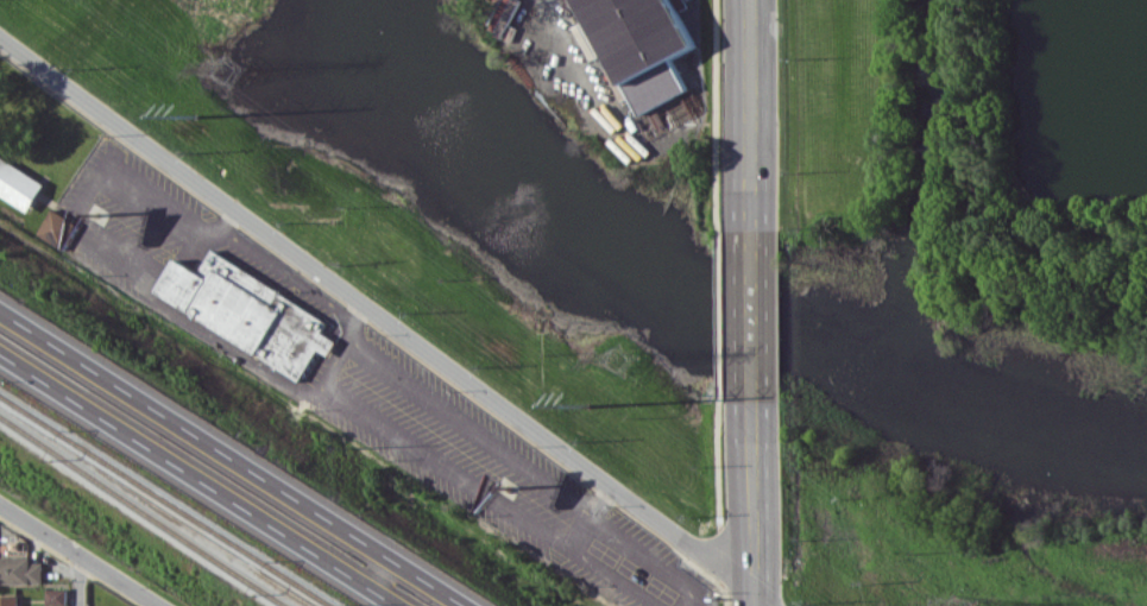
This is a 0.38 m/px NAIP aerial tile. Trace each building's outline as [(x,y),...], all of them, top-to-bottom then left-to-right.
[(631,125),(568,0),(667,0),(688,42),(667,53),(688,95),(631,125)] [(43,181),(0,154),(0,193),(25,209),(43,181)] [(36,235),(62,250),(77,223),(50,208),(36,235)] [(149,290),(172,253),(194,270),(208,248),(323,322),(319,330),(330,340),(322,354),(313,349),(291,380),(149,290)] [(0,557),(0,584),(38,583),(38,562),(27,562),(26,556),(0,557)] [(41,604),(62,604),(62,589),(42,588),(41,604)] [(0,595),(0,605),(14,605),(14,595),(0,595)]
